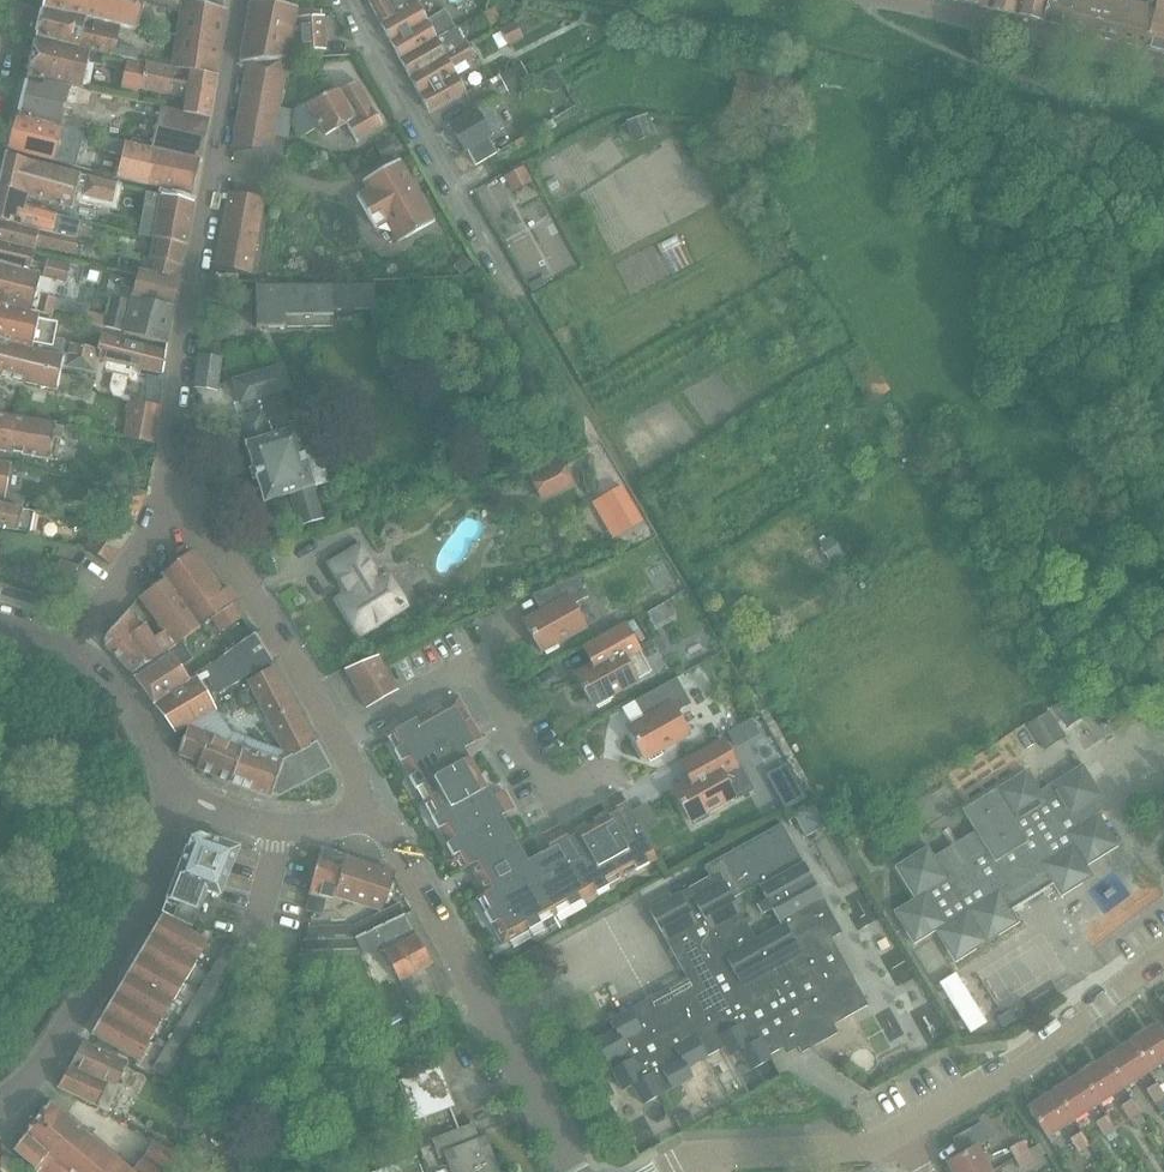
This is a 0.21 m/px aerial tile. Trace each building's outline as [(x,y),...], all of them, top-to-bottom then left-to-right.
[(42,9),(118,26),(137,30),(143,2),(151,3),(150,6),(180,13),(174,62),(217,70),(226,10),(223,9),(183,1),(182,0),(44,0),(42,9)] [(225,0),(182,0),(183,1),(223,9),(225,0)] [(382,25),(411,8),(409,0),(369,0),(382,25)] [(382,25),(399,58),(454,30),(444,11),(427,20),(417,4),(418,0),(409,0),(411,8),(382,25)] [(960,1),(989,9),(991,0),(961,0),(960,1)] [(989,9),(1014,15),(1018,0),(991,0),(989,9)] [(1014,15),(1042,22),(1048,0),(1018,0),(1014,15)] [(1042,22),(1068,29),(1075,0),(1048,0),(1042,22)] [(1068,29),(1093,35),(1102,0),(1075,0),(1068,29)] [(1093,35),(1120,41),(1129,0),(1102,0),(1093,35)] [(1135,0),(1129,0),(1120,41),(1145,48),(1155,5),(1154,5),(1135,0)] [(1154,5),(1155,5),(1145,48),(1163,52),(1163,0),(1155,0),(1154,5)] [(294,16),(295,7),(250,2),(240,63),(249,62),(286,59),(287,51),(294,16)] [(500,20),(493,7),(485,12),(491,24),(500,20)] [(42,9),(36,38),(102,54),(136,61),(138,52),(113,47),(118,26),(42,9)] [(300,16),(294,16),(287,51),(301,51),(324,50),(322,17),(300,18),(300,16)] [(523,37),(517,27),(514,21),(499,30),(502,35),(508,46),(523,37)] [(467,44),(458,28),(458,27),(454,30),(399,58),(409,76),(466,47),(465,46),(467,44)] [(36,38),(27,78),(82,90),(88,64),(99,66),(102,54),(36,38)] [(466,47),(409,76),(428,112),(465,91),(452,67),(471,56),(466,47)] [(234,149),(270,143),(283,77),(286,59),(249,62),(234,149)] [(520,61),(498,73),(508,91),(530,79),(520,61)] [(209,119),(216,76),(145,64),(139,89),(185,99),(183,113),(183,114),(209,119)] [(26,79),(17,118),(60,127),(67,101),(88,105),(90,94),(26,79)] [(295,112),(293,121),(302,136),(320,125),(326,136),(346,123),(356,140),(380,126),(382,124),(371,107),(373,106),(358,80),(354,82),(340,90),(339,88),(295,112)] [(488,139),(504,130),(489,103),(475,111),(475,113),(451,126),(465,151),(466,151),(475,166),(496,155),(488,139)] [(151,150),(201,161),(209,119),(183,114),(183,113),(160,108),(151,150)] [(625,121),(632,143),(654,136),(647,114),(625,121)] [(62,128),(60,127),(17,118),(9,150),(83,169),(85,158),(74,155),(76,147),(59,143),(62,128)] [(201,161),(151,150),(100,137),(99,143),(105,145),(103,151),(121,156),(116,178),(146,185),(193,194),(201,161)] [(388,137),(375,145),(383,160),(396,153),(388,137)] [(0,185),(0,188),(26,198),(72,210),(77,187),(84,189),(82,196),(112,203),(116,185),(86,178),(7,157),(0,185)] [(399,160),(363,180),(363,181),(363,182),(368,179),(372,187),(356,196),(375,229),(391,219),(402,238),(397,241),(398,243),(435,222),(399,160)] [(524,165),(504,175),(513,193),(533,182),(524,165)] [(75,240),(80,221),(56,215),(25,205),(26,198),(0,188),(0,222),(75,240)] [(215,269),(250,275),(264,198),(229,192),(215,269)] [(157,219),(154,238),(186,246),(194,203),(162,195),(162,197),(157,219)] [(34,251),(36,244),(73,254),(77,240),(75,240),(0,222),(0,244),(34,251)] [(154,238),(150,257),(150,259),(182,267),(186,246),(154,238)] [(57,281),(66,284),(70,266),(45,259),(44,265),(31,263),(34,251),(0,244),(0,266),(57,281)] [(136,255),(135,255),(130,274),(136,276),(138,271),(179,281),(182,267),(150,259),(150,257),(136,255)] [(464,255),(455,265),(465,273),(473,263),(464,255)] [(38,313),(52,317),(56,298),(53,297),(57,281),(0,266),(0,304),(38,313)] [(136,276),(131,296),(172,307),(179,281),(138,271),(136,276)] [(373,285),(256,286),(257,326),(332,324),(332,308),(374,307),(373,285)] [(131,296),(126,294),(125,300),(111,296),(105,317),(102,327),(118,331),(118,332),(165,344),(172,307),(131,296)] [(32,312),(0,304),(0,340),(64,355),(67,343),(63,342),(64,341),(54,338),(57,323),(37,318),(38,313),(32,312)] [(87,312),(84,322),(102,327),(105,317),(87,312)] [(101,335),(98,351),(100,351),(98,360),(131,367),(130,400),(162,405),(162,374),(165,352),(101,335)] [(56,390),(62,366),(64,355),(0,340),(0,378),(56,390)] [(100,351),(98,351),(67,343),(64,355),(62,366),(95,374),(98,360),(100,351)] [(224,347),(202,344),(194,389),(217,392),(224,347)] [(312,488),(328,483),(316,447),(303,451),(291,414),(288,415),(281,391),(284,390),(276,367),(232,381),(244,418),(238,419),(264,503),(290,495),(299,526),(322,519),(312,488)] [(874,370),(862,378),(876,399),(888,391),(874,370)] [(162,406),(130,400),(122,439),(155,444),(162,406)] [(49,460),(54,438),(61,440),(63,428),(17,419),(3,416),(3,417),(0,416),(0,451),(49,460)] [(531,477),(541,498),(571,483),(561,462),(531,477)] [(22,510),(24,498),(5,494),(9,465),(0,464),(0,505),(22,510)] [(622,484),(603,495),(623,530),(643,519),(622,484)] [(131,534),(146,494),(125,488),(109,529),(130,534),(131,534)] [(29,534),(34,512),(22,510),(0,505),(0,528),(29,534)] [(130,534),(109,529),(100,527),(85,549),(109,566),(130,534)] [(832,534),(817,544),(829,564),(844,554),(832,534)] [(374,623),(403,605),(382,571),(376,576),(359,548),(332,564),(340,576),(342,575),(352,590),(339,598),(358,628),(371,620),(374,623)] [(162,573),(166,577),(202,625),(211,619),(232,604),(238,600),(226,586),(222,588),(192,549),(162,573)] [(60,559),(54,578),(64,582),(78,565),(60,559)] [(554,604),(524,621),(542,652),(545,651),(547,655),(559,648),(557,644),(586,628),(573,605),(588,597),(581,583),(585,581),(588,587),(596,583),(590,571),(546,590),(554,604)] [(139,598),(165,632),(176,646),(184,640),(201,627),(163,579),(139,598)] [(434,589),(432,596),(435,601),(441,603),(447,600),(449,594),(446,589),(440,587),(434,589)] [(211,619),(220,633),(242,618),(232,604),(211,619)] [(133,674),(168,651),(176,646),(165,632),(153,639),(144,625),(141,627),(130,609),(105,637),(105,645),(133,674)] [(591,666),(576,674),(594,706),(596,704),(599,709),(611,702),(609,697),(638,681),(637,680),(651,672),(639,651),(640,651),(626,625),(582,648),(591,666)] [(278,659),(261,630),(203,669),(218,693),(278,659)] [(187,645),(184,640),(176,646),(168,651),(170,655),(136,678),(155,703),(190,682),(180,666),(193,659),(185,646),(187,645)] [(369,707),(397,690),(378,657),(346,669),(369,707)] [(248,680),(283,748),(286,754),(284,759),(316,742),(273,666),(248,680)] [(177,732),(187,727),(216,711),(217,710),(216,710),(219,708),(216,702),(213,703),(197,678),(190,682),(155,703),(177,732)] [(628,728),(646,760),(648,758),(651,762),(663,755),(661,751),(689,735),(677,713),(692,704),(677,678),(648,695),(657,711),(628,728)] [(458,696),(388,735),(386,735),(462,872),(474,865),(489,892),(477,899),(503,947),(589,897),(610,885),(606,877),(633,861),(638,870),(657,859),(620,793),(610,798),(618,812),(570,838),(562,825),(543,836),(550,849),(527,862),(502,816),(515,809),(505,791),(492,798),(464,749),(482,739),(458,696)] [(1027,723),(1043,749),(1066,734),(1049,709),(1027,723)] [(195,770),(270,797),(272,792),(284,759),(286,754),(283,748),(281,749),(232,731),(219,711),(217,710),(216,711),(187,727),(178,755),(197,763),(195,770)] [(62,738),(78,723),(68,713),(53,728),(62,738)] [(751,719),(728,731),(736,746),(759,733),(751,719)] [(688,782),(674,790),(689,817),(692,822),(694,820),(697,825),(709,818),(708,817),(707,813),(735,798),(750,789),(738,767),(723,741),(694,757),(679,764),(688,782)] [(330,767),(317,744),(316,742),(284,759),(272,792),(280,795),(330,767)] [(784,763),(766,773),(786,807),(804,797),(784,763)] [(1027,769),(962,809),(976,831),(935,856),(928,845),(895,866),(915,898),(893,911),(914,944),(936,930),(956,962),(1020,922),(1012,910),(1054,885),(1062,896),(1094,876),(1088,865),(1119,846),(1092,803),(1103,797),(1082,763),(1040,790),(1027,769)] [(815,804),(801,813),(810,828),(824,819),(815,804)] [(615,1032),(596,1042),(623,1091),(633,1087),(644,1106),(694,1078),(688,1069),(725,1048),(731,1058),(741,1052),(751,1071),(772,1060),(770,1056),(795,1042),(801,1052),(837,1033),(834,1025),(869,1006),(831,938),(841,932),(782,824),(705,866),(710,878),(650,912),(692,989),(636,1020),(631,1011),(610,1022),(615,1032)] [(219,896),(238,849),(199,835),(189,840),(161,912),(192,927),(206,890),(219,896)] [(324,898),(334,901),(335,898),(381,912),(393,874),(320,850),(304,910),(320,914),(324,898)] [(414,1007),(439,994),(425,968),(432,965),(417,936),(399,945),(395,939),(413,930),(404,913),(355,939),(363,955),(380,946),(399,982),(400,981),(414,1007)] [(162,915),(150,935),(196,962),(208,942),(162,915)] [(150,935),(139,954),(185,981),(196,962),(150,935)] [(223,950),(220,956),(230,962),(241,942),(239,942),(229,938),(223,950)] [(139,954),(127,974),(173,1001),(185,981),(139,954)] [(220,956),(208,975),(218,981),(230,962),(220,956)] [(956,972),(939,982),(970,1031),(986,1020),(956,972)] [(127,974),(116,994),(161,1020),(173,1001),(127,974)] [(208,975),(197,993),(207,999),(218,981),(208,975)] [(197,993),(186,1012),(196,1017),(207,999),(197,993)] [(116,994),(104,1013),(150,1040),(161,1020),(116,994)] [(1009,1010),(997,1018),(1003,1027),(1014,1019),(1009,1010)] [(186,1012),(175,1030),(185,1036),(196,1017),(186,1012)] [(104,1013),(92,1034),(138,1061),(150,1040),(104,1013)] [(1130,1041),(1149,1069),(1163,1059),(1163,1036),(1156,1024),(1130,1041)] [(175,1030),(164,1049),(174,1055),(185,1036),(175,1030)] [(1130,1041),(1105,1058),(1124,1086),(1149,1069),(1130,1041)] [(127,1063),(86,1045),(82,1043),(70,1066),(116,1085),(127,1063)] [(162,1074),(174,1055),(164,1049),(152,1068),(162,1074)] [(1105,1058),(1080,1074),(1098,1102),(1124,1086),(1105,1058)] [(119,1086),(116,1085),(70,1066),(57,1088),(107,1112),(119,1086)] [(438,1066),(399,1081),(415,1121),(453,1106),(438,1066)] [(1080,1074),(1054,1091),(1072,1119),(1098,1102),(1080,1074)] [(1157,1081),(1145,1088),(1155,1104),(1163,1099),(1163,1093),(1157,1081)] [(1054,1091),(1028,1108),(1046,1136),(1072,1119),(1054,1091)] [(1120,1106),(1135,1129),(1146,1122),(1141,1113),(1141,1112),(1132,1098),(1120,1106)] [(131,1171),(49,1103),(14,1151),(34,1168),(31,1171),(33,1171),(132,1171),(131,1171)] [(689,1110),(676,1117),(683,1130),(697,1123),(689,1110)] [(1103,1137),(1115,1129),(1106,1114),(1094,1122),(1103,1137)] [(485,1139),(479,1141),(472,1124),(431,1140),(439,1160),(446,1157),(452,1171),(497,1171),(485,1139)] [(948,1162),(954,1171),(990,1171),(977,1147),(990,1140),(982,1124),(954,1139),(962,1154),(948,1162)] [(1079,1154),(1092,1144),(1081,1129),(1068,1138),(1079,1154)] [(131,1171),(132,1171),(166,1171),(179,1154),(151,1139),(131,1171)] [(1014,1157),(1029,1149),(1024,1140),(1009,1148),(1014,1157)] [(1019,1167),(1045,1153),(1040,1143),(1029,1149),(1014,1157),(1019,1167)]
